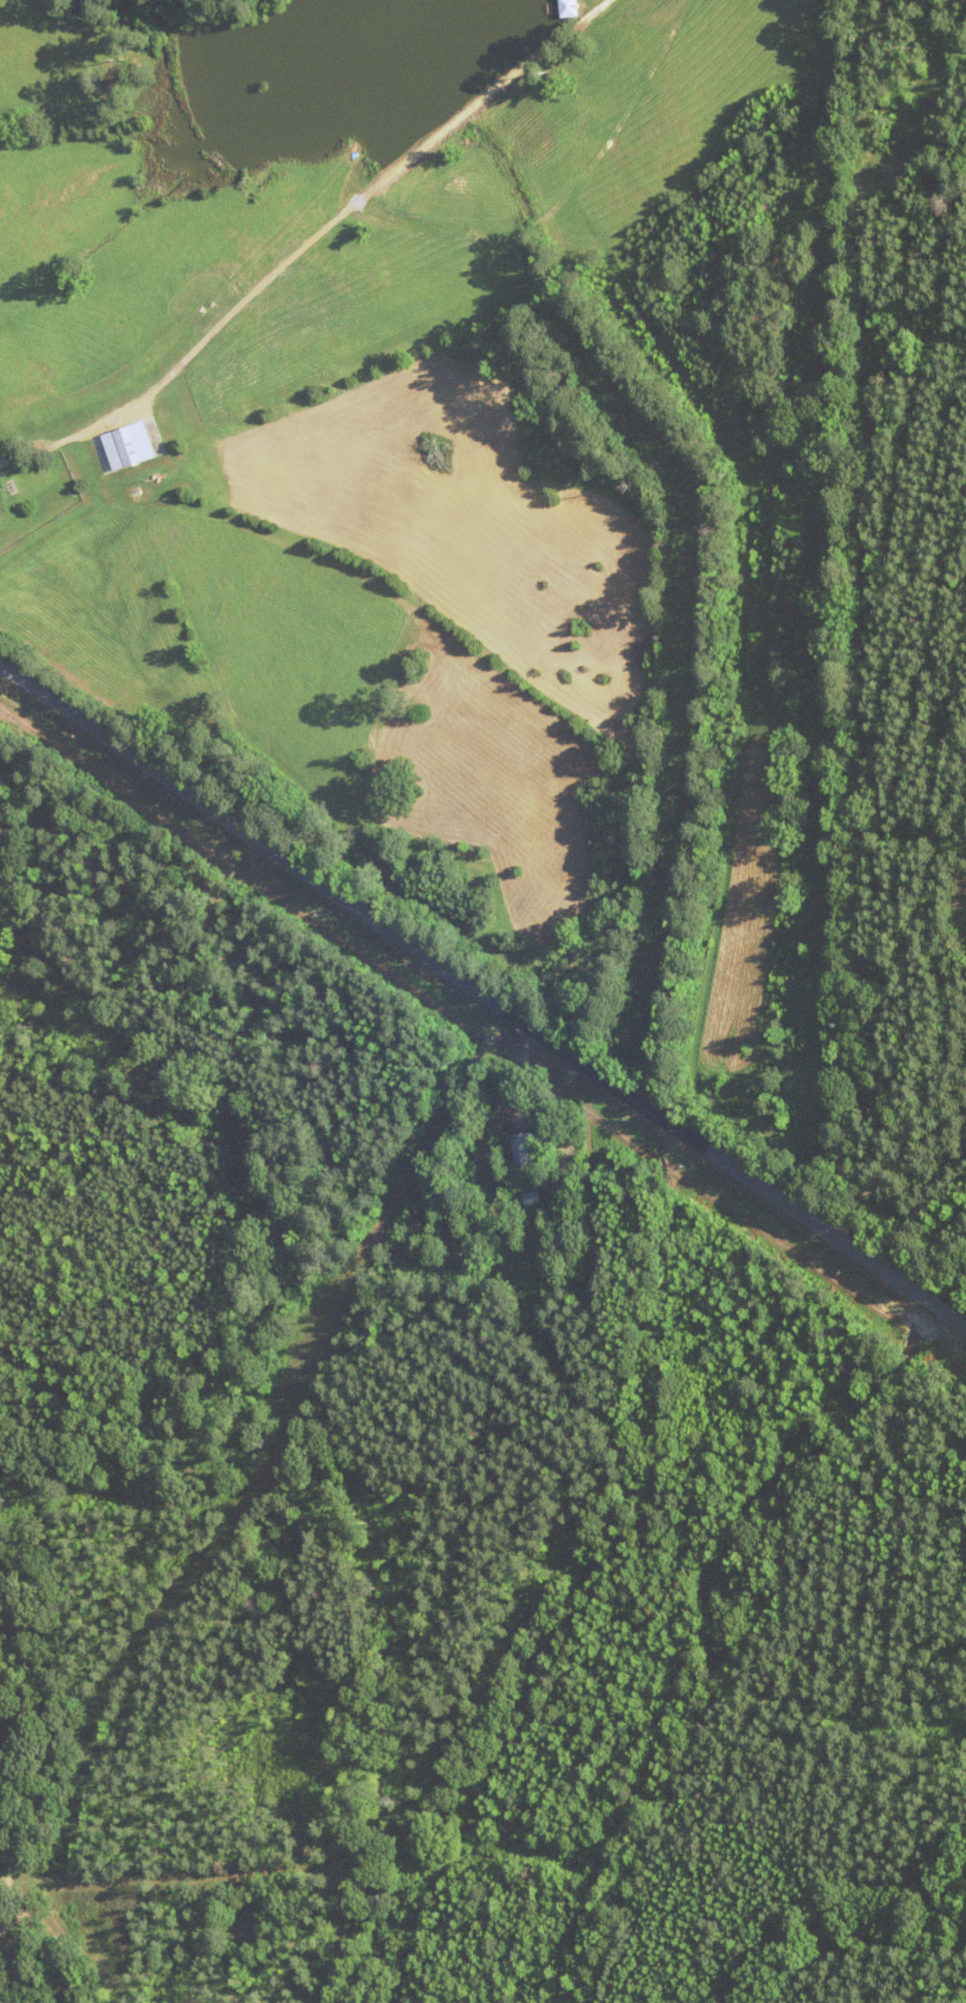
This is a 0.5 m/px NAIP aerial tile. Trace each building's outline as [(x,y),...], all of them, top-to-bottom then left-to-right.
[(146,461),(135,425),(116,430),(127,467),(146,461)] [(539,1145),(538,1131),(511,1134),(515,1173),(535,1171),(533,1145),(539,1145)]
